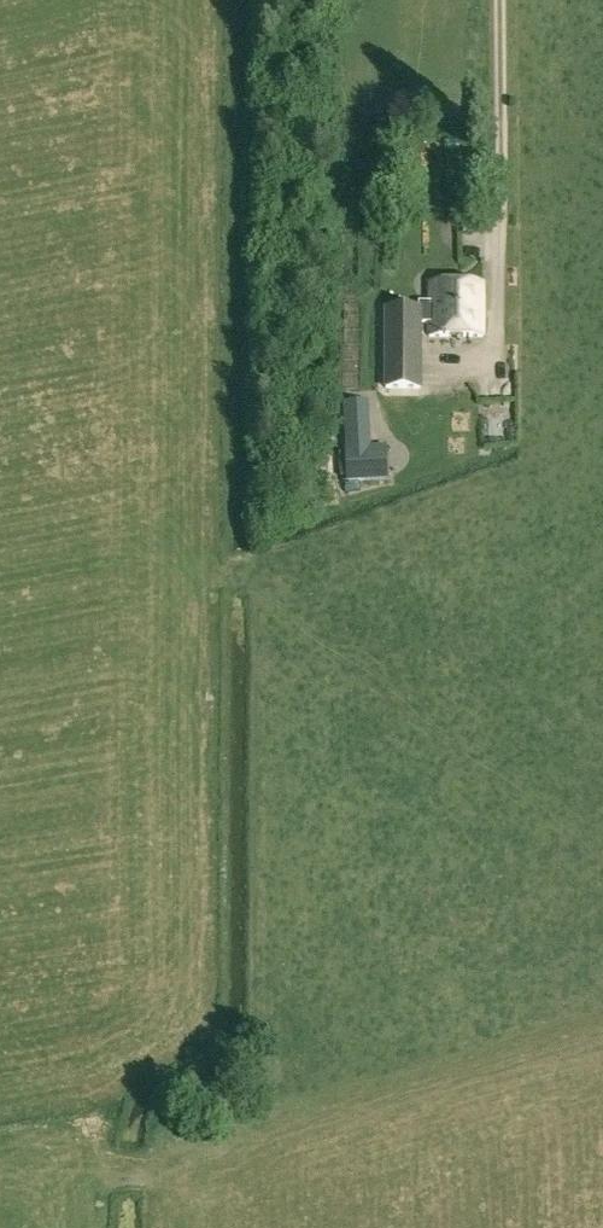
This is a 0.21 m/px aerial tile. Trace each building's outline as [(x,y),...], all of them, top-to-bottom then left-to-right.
[(417,301),(417,307),(419,322),(428,322),(428,335),(482,335),(482,282),(428,282),(428,301),(417,301)] [(419,322),(417,307),(385,307),(385,387),(418,387),(419,322)] [(363,406),(346,406),(349,484),(388,482),(387,449),(366,450),(363,406)]
